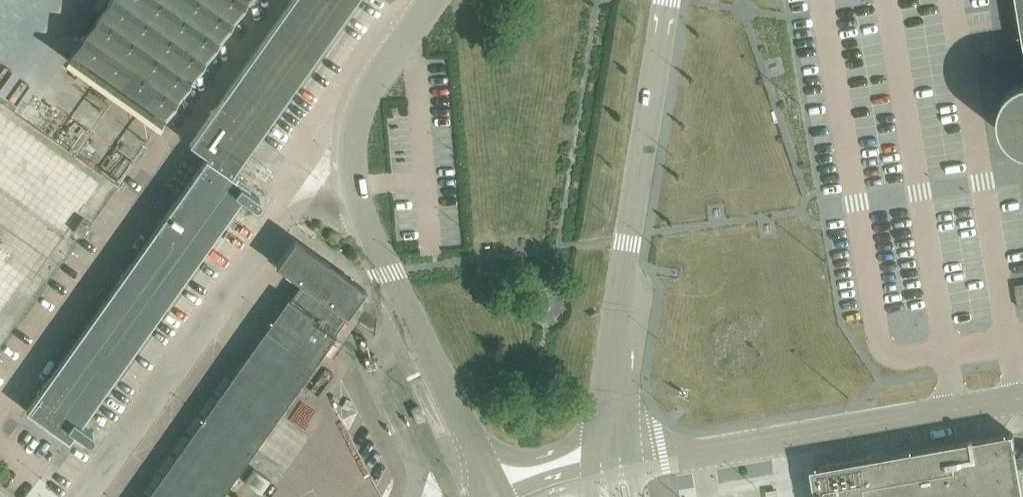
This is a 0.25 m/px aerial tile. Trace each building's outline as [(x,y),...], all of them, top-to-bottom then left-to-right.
[(244,201),(256,209),(263,198),(234,176),(358,0),(293,0),(190,145),(207,157),(24,413),(69,446),(77,434),(90,443),(97,434),(83,425),(244,201)] [(65,59),(159,127),(250,0),(107,0),(65,59)] [(1019,77),(1014,81),(1010,85),(1006,91),(1004,97),(1003,103),(1002,109),(1003,115),(1004,121),(1007,127),(1010,133),(1014,137),(1019,141),(1022,144),(1022,74),(1019,77)] [(65,233),(100,184),(0,114),(0,188),(65,233)] [(336,334),(333,331),(363,289),(293,239),(274,266),(299,283),(146,496),(219,496),(336,334)] [(817,496),(1004,496),(1022,494),(1022,488),(1014,433),(869,459),(868,456),(828,463),(829,466),(812,469),(817,496)] [(244,483),(261,495),(270,482),(253,470),(244,483)]
